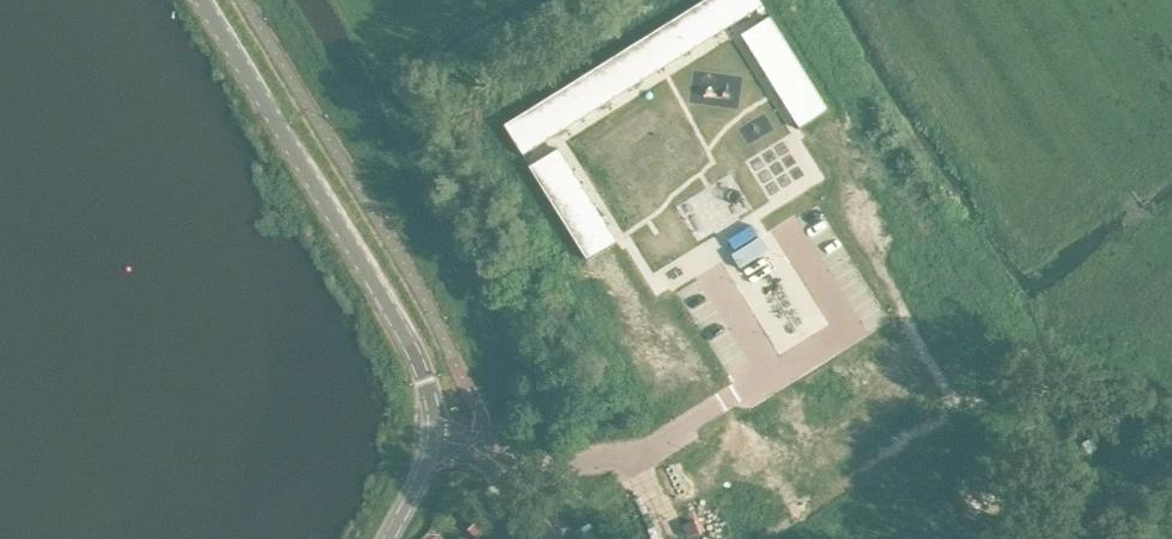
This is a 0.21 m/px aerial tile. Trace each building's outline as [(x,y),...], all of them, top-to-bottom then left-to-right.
[(705,0),(678,17),(696,45),(722,28),(705,0)] [(723,0),(705,0),(722,28),(736,20),(723,0)] [(749,12),(742,0),(723,0),(736,20),(749,12)] [(761,0),(742,0),(749,12),(763,3),(761,0)] [(750,47),(778,29),(770,15),(741,33),(750,47)] [(696,45),(678,17),(652,33),(669,62),(696,45)] [(786,42),(778,29),(750,47),(758,60),(786,42)] [(625,50),(643,78),(669,62),(652,33),(625,50)] [(758,60),(766,73),(795,55),(786,42),(758,60)] [(598,67),(616,95),(643,78),(625,50),(598,67)] [(795,55),(766,73),(783,99),(811,82),(795,55)] [(590,112),(616,95),(598,67),(572,83),(590,112)] [(783,99),(800,126),(828,108),(811,82),(783,99)] [(545,100),(563,128),(590,112),(572,83),(545,100)] [(550,136),(563,128),(545,100),(532,108),(550,136)] [(550,136),(532,108),(519,117),(536,145),(550,136)] [(519,117),(505,125),(523,153),(536,145),(519,117)] [(567,160),(559,147),(531,164),(539,178),(567,160)] [(567,160),(539,178),(547,191),(576,174),(567,160)] [(547,191),(564,217),(592,200),(576,174),(547,191)] [(580,244),(609,226),(592,200),(564,217),(580,244)] [(752,222),(724,239),(732,253),(760,235),(752,222)] [(589,257),(617,240),(609,226),(580,244),(589,257)] [(740,266),(769,248),(760,235),(732,253),(740,266)] [(1088,452),(1097,448),(1092,438),(1083,443),(1088,452)] [(484,531),(476,522),(467,530),(475,538),(484,531)]
